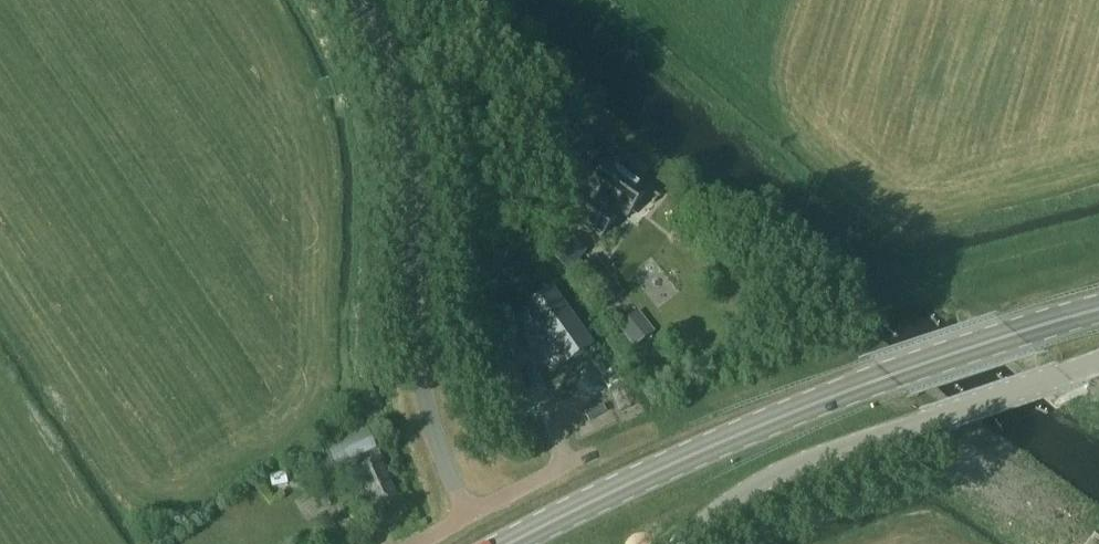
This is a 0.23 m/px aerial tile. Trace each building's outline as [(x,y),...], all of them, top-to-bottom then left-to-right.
[(620,214),(628,219),(648,190),(629,176),(636,166),(607,145),(588,172),(583,168),(574,181),(590,192),(573,218),(602,239),(620,214)] [(565,366),(594,345),(553,287),(524,308),(565,366)] [(485,316),(493,337),(518,328),(511,307),(485,316)] [(619,327),(634,348),(655,333),(640,311),(619,327)] [(526,395),(518,374),(521,373),(508,339),(492,345),(502,370),(494,373),(505,403),(526,395)] [(382,461),(383,460),(375,442),(374,443),(368,430),(328,447),(337,467),(360,457),(365,467),(358,470),(374,507),(398,496),(382,461)] [(287,471),(269,474),(272,487),(289,483),(287,471)]
